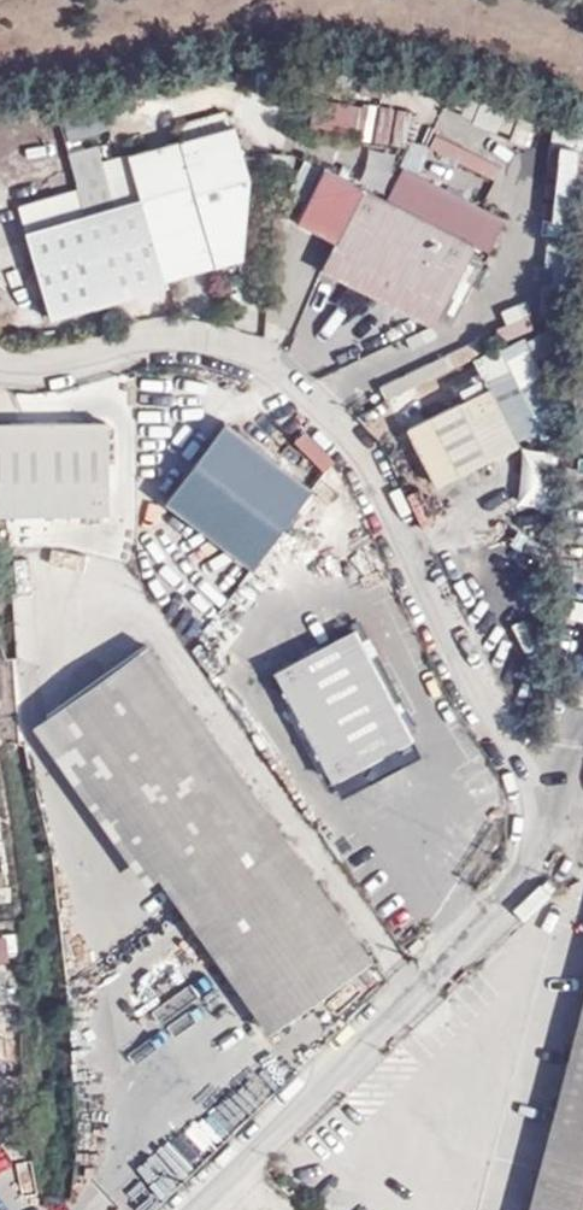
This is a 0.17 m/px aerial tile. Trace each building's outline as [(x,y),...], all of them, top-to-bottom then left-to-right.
[(352,130),(355,102),(312,98),(309,126),(352,130)] [(370,141),(400,147),(408,110),(379,103),(370,141)] [(59,112),(65,140),(109,131),(104,104),(59,112)] [(142,193),(164,274),(241,253),(247,168),(234,121),(131,149),(142,193)] [(71,151),(81,188),(111,298),(167,282),(164,274),(142,193),(114,200),(98,143),(71,151)] [(300,160),(291,193),(303,196),(312,163),(300,160)] [(473,243),(326,167),(300,217),(340,238),(324,267),(431,323),(473,243)] [(111,298),(81,188),(21,204),(50,313),(111,298)] [(502,338),(530,327),(525,315),(497,326),(502,338)] [(205,405),(207,381),(159,377),(157,400),(205,405)] [(488,384),(409,425),(437,480),(517,440),(488,384)] [(48,429),(51,512),(108,511),(107,419),(48,420),(48,429)] [(51,512),(48,429),(48,420),(0,420),(0,513),(51,512)] [(306,427),(294,439),(326,468),(337,455),(306,427)] [(412,739),(357,631),(280,671),(334,782),(412,739)] [(369,955),(149,645),(106,676),(93,661),(74,676),(84,690),(49,716),(269,1025),(369,955)] [(94,909),(58,926),(77,968),(113,951),(94,909)] [(528,1209),(582,1209),(582,1004),(528,1209)]
